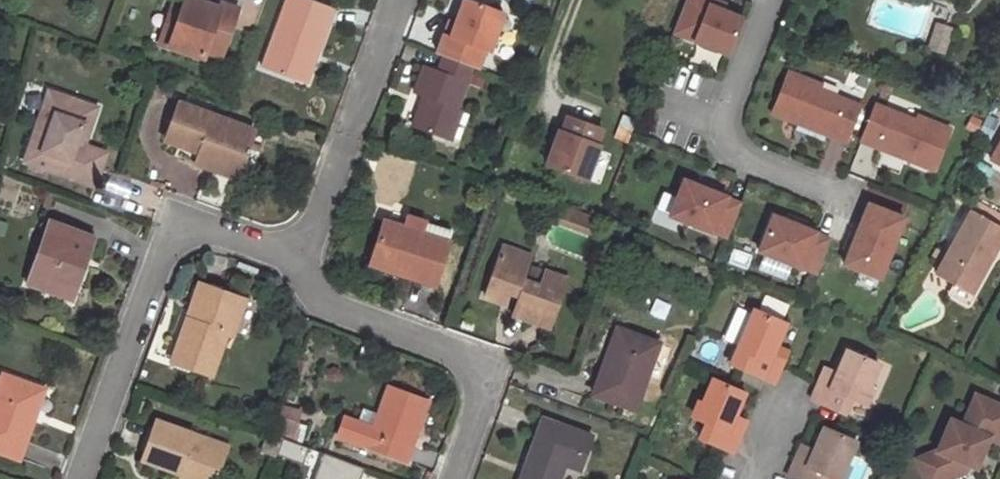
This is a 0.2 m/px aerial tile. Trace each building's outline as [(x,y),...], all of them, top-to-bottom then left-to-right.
[(220,3),(218,8),(198,1),(196,0),(182,0),(181,5),(166,45),(202,58),(204,53),(219,58),(236,9),(220,3)] [(220,3),(212,0),(198,0),(198,1),(218,8),(220,3)] [(315,52),(331,8),(309,0),(286,0),(261,66),(293,78),(304,48),(315,52)] [(435,55),(441,57),(471,68),(475,69),(482,50),(487,51),(501,13),(467,0),(463,0),(455,23),(449,37),(443,34),(435,55)] [(672,33),(728,55),(742,19),(723,11),(706,5),(708,0),(685,0),(672,33)] [(713,0),(708,0),(706,5),(723,11),(725,5),(713,0)] [(166,45),(181,5),(172,3),(157,42),(166,45)] [(448,20),(443,34),(449,37),(455,23),(448,20)] [(941,52),(949,30),(935,25),(927,47),(941,52)] [(138,59),(140,52),(130,48),(128,55),(138,59)] [(304,83),(315,52),(304,48),(293,78),(304,83)] [(140,68),(141,63),(122,56),(120,61),(140,68)] [(471,68),(441,57),(437,71),(423,65),(412,94),(422,98),(411,126),(449,141),(461,110),(456,108),(471,68)] [(820,86),(787,73),(771,113),(844,142),(858,106),(818,90),(820,86)] [(79,129),(87,106),(48,92),(24,161),(92,184),(98,166),(77,158),(81,145),(86,131),(79,129)] [(915,119),(874,103),(859,140),(933,169),(949,128),(916,115),(915,119)] [(218,158),(239,166),(252,131),(178,104),(164,140),(193,150),(195,144),(202,146),(199,152),(195,162),(213,169),(218,158)] [(94,108),(87,106),(79,129),(86,131),(94,108)] [(599,130),(564,118),(559,133),(557,133),(545,168),(585,181),(597,146),(594,145),(599,130)] [(990,160),(999,165),(999,142),(990,160)] [(195,144),(193,150),(199,152),(202,146),(195,144)] [(77,158),(98,166),(103,153),(81,145),(77,158)] [(235,177),(239,166),(218,158),(213,169),(235,177)] [(711,192),(684,181),(669,217),(724,238),(738,203),(711,192)] [(903,220),(868,205),(860,225),(844,263),(879,278),(903,220)] [(969,212),(933,275),(950,285),(967,294),(985,264),(999,237),(999,230),(969,212)] [(382,220),(371,257),(403,268),(401,274),(432,284),(450,231),(407,216),(403,227),(382,220)] [(806,231),(773,218),(759,251),(812,272),(825,239),(806,231)] [(53,279),(71,285),(81,257),(83,258),(91,238),(48,223),(26,282),(49,291),(53,279)] [(547,327),(564,280),(544,273),(538,288),(520,280),(529,256),(501,246),(483,295),(502,302),(506,291),(518,295),(511,314),(547,327)] [(935,260),(938,254),(933,251),(929,257),(935,260)] [(403,268),(371,257),(368,267),(400,279),(401,274),(403,268)] [(989,266),(985,264),(967,294),(950,285),(943,296),(965,309),(989,266)] [(67,297),(71,285),(53,279),(49,291),(67,297)] [(194,321),(206,287),(198,284),(186,318),(194,321)] [(243,300),(206,287),(194,321),(186,318),(171,360),(209,374),(224,332),(230,335),(243,300)] [(729,364),(763,379),(772,383),(776,374),(778,368),(779,366),(777,358),(771,354),(774,346),(784,323),(753,310),(729,364)] [(621,331),(615,329),(602,363),(609,366),(621,331)] [(646,374),(656,346),(657,344),(621,331),(609,366),(602,363),(591,394),(634,409),(646,374)] [(668,350),(656,346),(646,374),(658,379),(668,350)] [(786,351),(774,346),(771,354),(777,358),(779,366),(786,351)] [(818,380),(816,385),(813,392),(810,399),(841,414),(849,398),(858,402),(875,364),(845,351),(835,373),(833,380),(826,377),(818,380)] [(823,368),(818,380),(826,377),(833,380),(835,373),(823,368)] [(35,387),(1,375),(0,379),(0,452),(17,458),(31,421),(24,419),(35,387)] [(719,448),(730,453),(735,441),(738,435),(735,426),(729,424),(733,415),(742,393),(711,379),(694,419),(705,424),(698,439),(719,448)] [(405,460),(426,402),(386,387),(372,426),(343,416),(337,436),(405,460)] [(997,442),(999,436),(999,406),(974,395),(961,424),(948,419),(935,450),(924,453),(930,471),(945,477),(963,470),(966,463),(970,454),(977,457),(986,436),(997,442)] [(738,435),(744,421),(733,415),(729,424),(735,426),(738,435)] [(541,419),(519,478),(556,478),(562,465),(575,470),(589,436),(541,419)] [(291,434),(294,424),(278,420),(275,430),(291,434)] [(179,473),(196,478),(215,478),(226,447),(154,421),(139,458),(179,473)] [(787,476),(793,478),(825,478),(826,476),(834,478),(838,478),(854,440),(822,427),(812,450),(809,458),(802,455),(794,458),(792,463),(787,476)] [(812,450),(800,444),(794,458),(802,455),(809,458),(812,450)] [(362,468),(322,453),(315,471),(338,478),(358,478),(362,468)] [(924,453),(915,456),(923,478),(938,478),(945,477),(930,471),(924,453)] [(970,454),(966,463),(973,466),(977,457),(970,454)] [(315,471),(312,478),(338,478),(315,471)]
